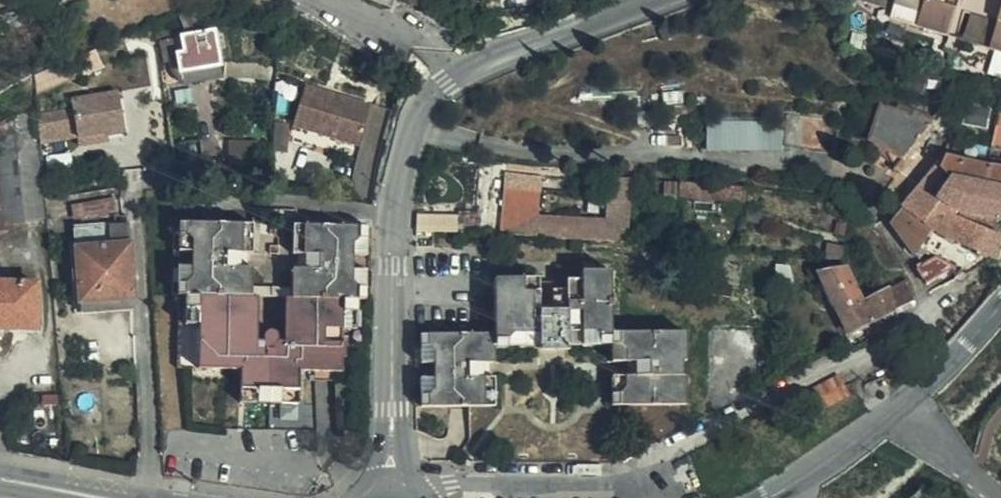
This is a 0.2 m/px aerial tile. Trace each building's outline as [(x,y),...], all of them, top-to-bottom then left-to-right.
[(961,0),(897,0),(891,20),(949,37),(961,0)] [(20,10),(0,15),(0,33),(24,26),(20,10)] [(998,23),(970,15),(963,41),(1000,53),(1000,12),(998,23)] [(178,54),(180,72),(219,66),(214,31),(183,36),(185,53),(178,54)] [(112,64),(118,94),(152,88),(146,58),(112,64)] [(426,71),(418,63),(408,72),(418,80),(426,71)] [(271,81),(272,67),(244,64),(242,78),(271,81)] [(219,66),(180,72),(183,85),(221,79),(219,66)] [(371,106),(304,85),(292,128),(358,147),(371,106)] [(73,111),(38,118),(40,146),(78,139),(107,133),(107,137),(126,133),(118,94),(72,103),(73,111)] [(901,161),(934,121),(880,105),(868,142),(901,161)] [(40,218),(33,114),(13,116),(0,122),(0,224),(24,223),(40,218)] [(837,120),(787,115),(786,122),(783,149),(834,155),(837,120)] [(706,151),(783,151),(783,149),(786,122),(707,122),(706,151)] [(107,137),(107,133),(78,139),(80,148),(108,143),(107,137)] [(994,137),(993,146),(1000,148),(1000,139),(994,137)] [(988,191),(990,167),(987,166),(946,157),(904,209),(926,226),(942,201),(958,212),(1000,223),(1000,193),(988,191)] [(990,167),(988,191),(1000,193),(1000,168),(990,167)] [(609,215),(542,213),(544,173),(504,172),(502,234),(630,239),(633,176),(611,175),(609,215)] [(679,197),(686,197),(708,199),(709,185),(689,184),(680,183),(679,197)] [(708,199),(743,201),(745,187),(709,185),(708,199)] [(948,240),(955,219),(958,212),(942,201),(926,226),(932,230),(948,240)] [(924,250),(932,230),(926,226),(904,209),(893,223),(917,255),(920,259),(924,250)] [(770,216),(748,211),(745,221),(767,226),(770,216)] [(132,310),(128,225),(108,226),(108,217),(75,218),(75,228),(76,245),(79,282),(81,312),(132,310)] [(1000,252),(1000,238),(955,219),(948,240),(932,230),(924,250),(936,257),(956,268),(962,271),(968,274),(989,259),(996,262),(1000,252)] [(293,254),(296,254),(319,255),(319,270),(296,269),(292,269),(291,298),(251,297),(251,268),(246,268),(225,268),(225,252),(246,253),(251,253),(252,224),(179,223),(178,235),(186,235),(191,242),(191,252),(191,267),(191,278),(184,284),(177,284),(177,295),(184,296),(198,296),(198,309),(197,369),(240,370),(240,390),(256,390),(255,403),(282,403),(283,390),(298,391),(299,372),(341,373),(342,312),(343,299),(357,299),(366,300),(366,287),(358,288),(352,282),(352,271),(352,255),(352,245),(359,239),(367,239),(367,227),(294,226),(293,254)] [(186,235),(178,235),(178,251),(191,252),(191,242),(186,235)] [(366,255),(367,239),(359,239),(352,245),(352,255),(366,255)] [(79,282),(76,245),(66,246),(69,283),(79,282)] [(225,268),(246,268),(246,253),(225,252),(225,268)] [(319,255),(296,254),(296,269),(319,270),(319,255)] [(936,257),(918,269),(929,285),(950,272),(956,268),(936,257)] [(191,278),(191,267),(177,267),(177,284),(184,284),(191,278)] [(821,276),(839,314),(863,302),(848,270),(821,276)] [(358,288),(366,287),(366,271),(352,271),(352,282),(358,288)] [(609,333),(609,271),(580,272),(580,283),(538,283),(538,280),(494,280),(495,334),(420,335),(420,364),(434,364),(433,379),(420,379),(421,407),(483,406),(483,378),(468,379),(468,363),(494,363),(494,348),(609,346),(610,362),(648,361),(648,376),(610,377),(610,405),(684,404),(684,377),(680,377),(680,362),(684,361),(684,333),(609,333)] [(973,319),(979,313),(1000,287),(1000,284),(984,275),(956,305),(973,319)] [(912,302),(916,301),(909,280),(863,302),(839,314),(849,335),(898,309),(901,313),(914,306),(912,302)] [(36,284),(0,283),(0,328),(34,329),(36,284)] [(198,296),(184,296),(184,308),(198,309),(198,296)] [(343,299),(342,312),(357,312),(357,299),(343,299)] [(960,324),(965,328),(973,319),(956,305),(949,314),(954,318),(956,316),(963,321),(960,324)] [(838,376),(810,390),(821,410),(848,395),(844,387),(838,376)] [(256,390),(240,390),(240,403),(255,403),(256,390)] [(283,390),(282,403),(298,403),(298,391),(283,390)]
